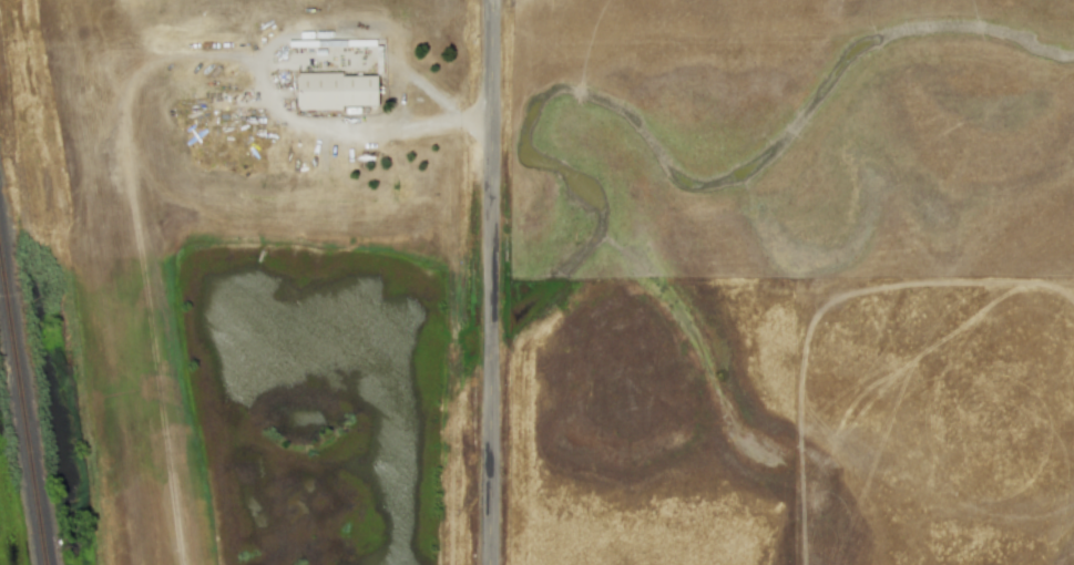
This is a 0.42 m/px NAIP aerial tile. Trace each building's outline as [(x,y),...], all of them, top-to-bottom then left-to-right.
[(375,73),(295,74),(295,107),(376,106),(375,73)]
